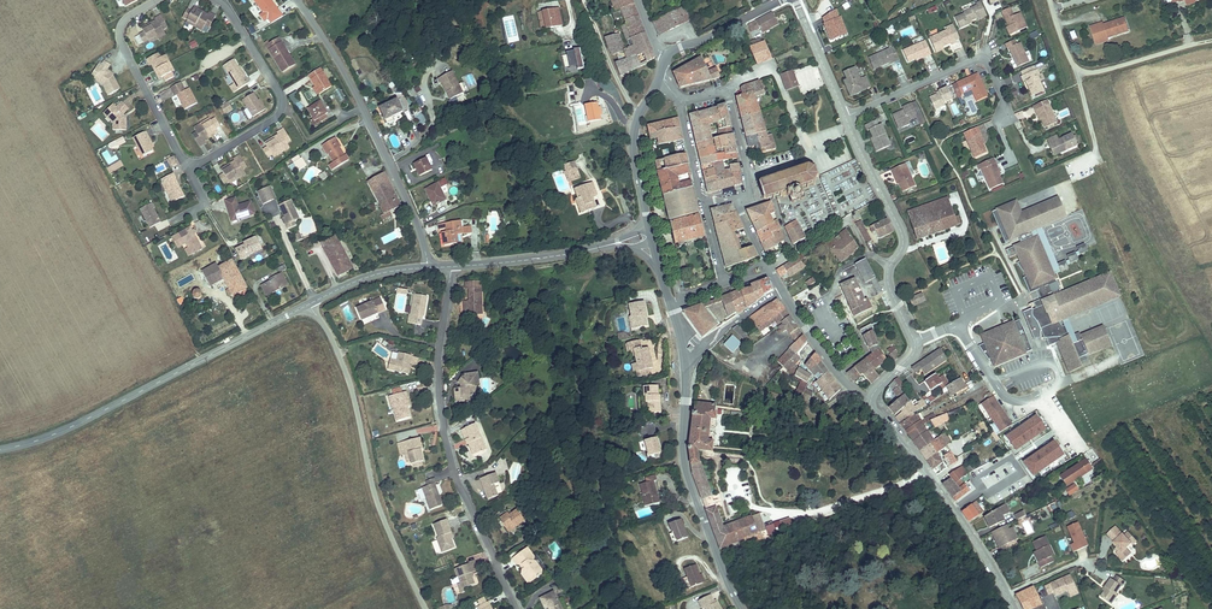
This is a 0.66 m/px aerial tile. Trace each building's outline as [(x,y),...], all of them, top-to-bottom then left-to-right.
[(259,5),(255,8),(251,3),(248,6),(254,14),(261,9),(262,10),(271,4),(268,0),(255,0),(259,5)] [(633,0),(612,0),(617,12),(622,10),(635,5),(633,0)] [(845,11),(850,7),(847,2),(842,5),(845,11)] [(565,23),(562,5),(545,8),(548,26),(565,23)] [(646,34),(635,5),(622,10),(627,24),(626,24),(632,39),(646,34)] [(987,17),(981,5),(973,9),(964,13),(965,15),(955,19),(960,30),(969,26),(968,23),(971,22),(977,20),(978,21),(987,17)] [(686,6),(654,22),(660,36),(671,30),(692,19),(686,6)] [(1026,29),(1020,14),(1013,17),(1011,13),(1009,9),(1001,13),(1003,16),(1005,21),(1008,20),(1011,26),(1008,28),(1012,36),(1026,29)] [(183,19),(187,21),(192,23),(191,25),(203,31),(204,27),(208,21),(205,20),(207,15),(198,11),(197,13),(192,11),(191,12),(187,10),(183,19)] [(844,27),(840,18),(839,18),(835,10),(823,18),(825,24),(824,24),(831,40),(843,35),(840,29),(844,27)] [(275,18),(271,11),(259,19),(263,26),(275,18)] [(208,21),(204,27),(209,30),(215,17),(208,13),(207,15),(205,20),(208,21)] [(760,20),(764,30),(770,27),(771,29),(779,24),(773,13),(760,20)] [(155,19),(156,21),(158,24),(160,24),(164,31),(168,29),(161,16),(155,19)] [(760,20),(749,26),(751,31),(759,28),(757,24),(758,23),(762,31),(764,30),(760,20)] [(148,29),(143,32),(144,34),(140,37),(144,44),(148,42),(157,37),(159,40),(166,36),(164,31),(160,24),(158,24),(156,21),(147,27),(148,29)] [(1102,25),(1088,30),(1095,48),(1108,43),(1107,40),(1128,34),(1123,21),(1103,28),(1102,25)] [(626,50),(617,55),(620,63),(639,55),(644,53),(648,63),(655,59),(654,56),(652,51),(646,34),(632,39),(626,24),(622,26),(631,48),(626,50)] [(888,35),(895,31),(893,26),(886,30),(888,35)] [(960,40),(954,26),(946,30),(947,32),(941,35),(930,40),(936,52),(944,48),(951,45),(952,46),(957,44),(956,42),(960,40)] [(1037,31),(1029,34),(1032,40),(1039,37),(1037,31)] [(620,32),(607,38),(608,43),(610,49),(613,54),(613,56),(617,55),(626,50),(620,32)] [(277,36),(266,43),(281,70),(294,62),(277,36)] [(157,37),(148,42),(150,45),(159,40),(157,37)] [(194,40),(189,44),(192,49),(198,46),(194,40)] [(1017,45),(1015,41),(1006,45),(1008,49),(1009,48),(1018,68),(1029,63),(1020,43),(1017,45)] [(751,49),(758,65),(774,59),(767,42),(751,48),(751,49)] [(932,56),(926,43),(904,53),(909,63),(918,59),(919,61),(932,56)] [(584,67),(581,47),(574,48),(574,50),(567,51),(569,66),(577,65),(577,68),(584,67)] [(900,62),(894,48),(870,59),(875,70),(890,64),(891,65),(900,62)] [(150,66),(152,65),(154,64),(153,62),(160,59),(158,55),(147,61),(150,66)] [(620,63),(615,65),(621,76),(631,71),(643,65),(639,55),(620,63)] [(154,64),(152,65),(157,75),(159,73),(162,79),(165,78),(167,82),(174,78),(172,74),(167,65),(170,64),(166,56),(160,59),(153,62),(154,64)] [(702,59),(674,73),(680,88),(681,88),(689,86),(711,80),(720,77),(716,68),(708,72),(702,59)] [(248,84),(244,78),(245,78),(241,70),(239,71),(234,62),(224,68),(237,90),(248,84)] [(99,66),(98,71),(95,80),(102,82),(105,87),(104,88),(109,96),(120,90),(113,77),(105,75),(107,68),(99,66)] [(331,84),(319,66),(308,73),(307,74),(319,92),(331,84)] [(800,70),(803,78),(815,74),(813,66),(800,70)] [(1044,92),(1040,82),(1044,80),(1042,75),(1040,75),(1038,70),(1036,71),(1034,67),(1029,69),(1031,73),(1024,76),(1022,77),(1024,83),(1026,82),(1033,97),(1044,92)] [(852,86),(847,89),(851,98),(871,89),(866,78),(861,80),(856,69),(845,74),(848,81),(850,85),(851,84),(852,86)] [(783,74),(784,80),(787,87),(798,83),(793,71),(783,74)] [(462,96),(455,79),(452,80),(450,75),(439,80),(441,84),(442,83),(450,101),(462,96)] [(987,95),(978,75),(956,85),(957,85),(953,87),(959,100),(961,99),(962,96),(972,91),(974,90),(978,98),(987,95)] [(743,95),(738,98),(738,99),(738,102),(742,118),(759,112),(753,98),(765,94),(760,81),(747,86),(744,87),(742,89),(743,95)] [(183,83),(173,88),(177,97),(179,96),(187,110),(198,103),(191,90),(188,92),(183,83)] [(296,84),(287,90),(289,94),(298,88),(296,84)] [(340,88),(334,90),(339,102),(345,99),(340,88)] [(940,96),(937,97),(930,100),(934,110),(935,112),(946,107),(945,105),(954,101),(948,90),(939,94),(940,96)] [(295,92),(288,96),(294,105),(300,101),(295,92)] [(261,107),(257,101),(252,94),(242,101),(253,118),(266,110),(263,105),(261,107)] [(384,111),(382,112),(385,118),(391,115),(392,117),(403,111),(396,99),(382,107),(384,111)] [(1058,122),(1048,100),(1034,106),(1038,115),(1040,114),(1042,120),(1046,128),(1058,122)] [(320,101),(307,108),(314,120),(312,122),(314,125),(320,121),(319,118),(327,113),(320,101)] [(104,115),(107,118),(111,115),(115,118),(112,122),(113,123),(114,131),(127,130),(126,123),(122,123),(122,117),(129,109),(122,102),(116,108),(114,111),(110,108),(104,115)] [(222,107),(225,114),(234,109),(230,102),(222,107)] [(295,106),(299,111),(303,107),(300,102),(295,106)] [(600,119),(598,102),(586,103),(589,121),(600,119)] [(726,105),(717,108),(720,121),(716,122),(718,131),(719,131),(731,128),(726,105)] [(909,122),(918,118),(922,127),(927,125),(919,108),(915,111),(912,105),(903,109),(905,113),(904,114),(902,113),(893,116),(896,122),(900,121),(903,128),(910,125),(909,122)] [(717,108),(699,113),(703,127),(709,126),(711,133),(718,131),(716,122),(720,121),(717,108)] [(422,112),(414,114),(419,126),(426,124),(422,112)] [(759,112),(742,118),(746,136),(765,131),(760,114),(759,112)] [(690,116),(695,137),(703,135),(709,133),(711,133),(709,126),(703,127),(699,113),(690,116)] [(194,129),(197,135),(202,143),(204,141),(206,143),(215,138),(213,135),(218,132),(217,130),(221,127),(216,120),(212,122),(204,127),(202,124),(194,129)] [(649,128),(651,135),(681,129),(678,120),(649,128)] [(884,137),(887,136),(882,126),(878,128),(876,122),(866,127),(868,133),(871,132),(875,141),(873,143),(878,153),(889,148),(884,137)] [(733,135),(731,128),(719,131),(720,138),(733,135)] [(982,139),(977,128),(963,134),(975,158),(986,153),(982,146),(980,140),(982,139)] [(681,129),(651,135),(653,147),(656,146),(655,140),(659,139),(660,145),(683,141),(681,129)] [(278,134),(279,136),(280,138),(282,136),(287,145),(292,142),(284,130),(278,134)] [(765,131),(746,136),(749,148),(759,144),(760,149),(763,148),(764,150),(767,148),(767,147),(769,146),(770,148),(776,146),(772,135),(767,137),(767,136),(765,131)] [(704,140),(696,141),(697,144),(715,139),(714,137),(710,137),(709,133),(703,135),(704,140)] [(134,140),(138,147),(143,158),(154,152),(150,145),(151,144),(148,137),(146,138),(144,134),(134,140)] [(1060,140),(1049,145),(1052,151),(1058,148),(1061,153),(1079,145),(1074,134),(1060,140)] [(202,143),(197,135),(193,138),(200,149),(207,145),(206,143),(204,141),(202,143)] [(720,138),(715,139),(716,147),(717,150),(719,150),(735,146),(733,135),(720,138)] [(271,143),(266,146),(267,148),(263,150),(268,158),(272,156),(281,151),(283,153),(290,149),(287,145),(282,136),(280,138),(279,136),(269,141),(271,143)] [(1049,145),(1060,140),(1058,136),(1047,141),(1049,145)] [(322,147),(328,156),(330,155),(334,162),(333,163),(330,165),(333,170),(350,159),(347,155),(345,156),(340,148),(342,147),(336,138),(322,147)] [(125,144),(122,139),(115,142),(118,147),(125,144)] [(715,139),(697,144),(699,152),(716,147),(715,139)] [(735,146),(719,150),(720,156),(737,152),(735,146)] [(716,147),(699,152),(700,159),(715,156),(717,163),(720,162),(738,158),(737,152),(720,156),(719,150),(717,150),(716,147)] [(1054,156),(1061,153),(1058,148),(1052,151),(1054,156)] [(661,181),(664,196),(693,188),(692,182),(679,185),(677,176),(690,173),(686,155),(656,162),(661,181)] [(715,156),(700,159),(702,166),(713,164),(714,171),(716,178),(724,176),(723,174),(723,172),(720,162),(717,163),(715,156)] [(234,160),(235,162),(236,164),(238,163),(243,171),(247,168),(240,157),(234,160)] [(177,165),(173,158),(168,161),(171,168),(177,165)] [(303,159),(294,165),(299,172),(308,167),(303,159)] [(433,159),(419,165),(424,177),(437,171),(433,159)] [(999,177),(996,171),(998,170),(993,159),(977,166),(979,171),(982,170),(991,190),(1003,185),(999,177)] [(121,161),(108,167),(111,172),(123,166),(121,161)] [(575,161),(562,165),(568,182),(581,178),(575,161)] [(226,170),(221,173),(223,176),(219,178),(224,185),(228,183),(237,177),(238,180),(245,175),(243,171),(238,163),(236,164),(235,162),(225,168),(226,170)] [(713,164),(702,166),(704,173),(714,171),(713,164)] [(741,173),(739,164),(732,166),(732,170),(733,174),(741,173)] [(892,171),(896,179),(898,179),(900,184),(904,192),(916,186),(908,169),(902,171),(900,167),(892,171)] [(774,202),(775,201),(780,199),(781,202),(782,202),(784,203),(786,203),(786,202),(787,201),(788,201),(787,200),(788,199),(790,200),(791,204),(790,205),(791,208),(793,207),(793,208),(796,206),(796,205),(801,203),(802,204),(804,203),(803,202),(805,201),(803,198),(802,199),(800,196),(800,195),(803,194),(803,193),(808,190),(808,192),(810,191),(810,190),(816,187),(817,187),(818,186),(817,185),(818,181),(820,181),(820,180),(820,179),(818,179),(816,173),(817,172),(816,170),(808,169),(807,169),(805,169),(760,184),(760,186),(759,187),(758,190),(759,193),(761,193),(763,198),(761,200),(761,201),(762,203),(764,204),(766,203),(766,204),(768,204),(768,203),(772,201),(773,203),(774,203),(774,202)] [(318,175),(322,181),(328,177),(324,171),(318,175)] [(714,171),(704,173),(706,180),(716,178),(714,171)] [(385,173),(369,182),(382,207),(380,207),(384,214),(381,215),(383,220),(389,217),(387,214),(401,206),(385,173)] [(742,184),(741,173),(733,174),(735,186),(742,184)] [(173,174),(160,181),(172,204),(184,198),(179,190),(178,190),(173,181),(176,179),(173,174)] [(717,183),(707,186),(709,194),(735,186),(733,174),(724,176),(716,178),(717,183)] [(716,178),(706,180),(707,186),(717,183),(716,178)] [(573,201),(578,210),(580,209),(582,213),(592,208),(587,196),(585,197),(584,194),(591,191),(587,182),(572,189),(574,193),(573,194),(576,200),(573,201)] [(256,192),(262,205),(276,198),(270,186),(256,192)] [(442,187),(430,191),(436,208),(448,203),(442,187)] [(664,196),(671,221),(699,212),(693,188),(664,196)] [(587,196),(592,208),(595,207),(589,195),(587,196)] [(1070,214),(1062,195),(1036,206),(1042,221),(1030,226),(1032,230),(1070,214)] [(908,211),(911,220),(950,206),(947,196),(908,210),(908,211)] [(256,213),(252,200),(239,205),(236,197),(226,201),(231,217),(241,213),(243,218),(256,213)] [(1030,226),(1042,221),(1036,206),(1024,211),(1023,211),(1021,207),(1018,208),(1017,205),(1021,204),(1019,199),(992,210),(1005,241),(1019,235),(1032,230),(1030,226)] [(280,206),(285,217),(289,224),(295,221),(300,219),(291,201),(280,206)] [(749,213),(755,226),(775,215),(774,214),(771,204),(749,213)] [(152,205),(139,212),(149,231),(160,225),(153,212),(155,211),(152,205)] [(950,206),(911,220),(918,238),(961,222),(958,214),(954,215),(951,207),(950,206)] [(712,212),(715,221),(736,215),(733,207),(712,212)] [(671,224),(675,244),(705,235),(700,215),(671,224)] [(736,215),(715,221),(716,227),(727,224),(739,220),(736,215)] [(775,215),(755,226),(759,235),(778,224),(776,218),(775,215)] [(289,224),(285,217),(283,218),(289,230),(297,226),(295,221),(289,224)] [(739,220),(727,224),(730,235),(744,231),(739,220)] [(888,221),(875,226),(881,239),(894,233),(888,221)] [(1075,238),(1082,235),(1075,222),(1069,226),(1075,238)] [(727,224),(716,227),(721,248),(725,263),(737,259),(735,255),(730,235),(727,224)] [(778,224),(759,235),(764,246),(774,240),(773,237),(781,232),(778,224)] [(796,224),(786,229),(787,231),(788,235),(799,229),(796,224)] [(463,226),(464,234),(472,233),(471,225),(463,226)] [(459,226),(439,226),(439,232),(448,232),(448,236),(442,236),(442,247),(454,247),(455,239),(460,239),(459,226)] [(186,244),(189,249),(192,254),(202,249),(191,229),(173,239),(178,248),(186,244)] [(799,229),(788,235),(794,246),(806,240),(799,229)] [(847,230),(840,235),(844,239),(831,250),(843,262),(844,261),(860,248),(847,230)] [(863,230),(861,231),(868,244),(873,241),(867,231),(864,232),(863,230)] [(1035,237),(1032,230),(1019,235),(1022,242),(1035,237)] [(774,240),(764,246),(767,252),(767,253),(785,242),(781,232),(773,237),(774,240)] [(321,242),(325,248),(339,240),(336,234),(321,242)] [(833,240),(831,237),(824,241),(831,250),(844,239),(840,235),(833,240)] [(1022,242),(1015,245),(1007,248),(1010,256),(1018,253),(1021,260),(1016,262),(1024,273),(1026,272),(1027,275),(1023,277),(1029,292),(1036,289),(1039,288),(1038,284),(1043,282),(1049,297),(1041,301),(1040,299),(1033,302),(1035,307),(1031,309),(1031,307),(1022,311),(1033,337),(1041,336),(1041,337),(1046,337),(1049,344),(1057,341),(1061,340),(1059,336),(1061,336),(1063,339),(1069,336),(1065,324),(1062,325),(1058,320),(1056,321),(1055,317),(1056,317),(1054,313),(1060,311),(1061,314),(1118,291),(1110,272),(1061,292),(1054,273),(1038,235),(1035,237),(1022,242)] [(244,259),(265,248),(259,236),(246,242),(247,244),(238,249),(244,259)] [(339,240),(325,248),(339,274),(354,267),(339,240)] [(1085,244),(1077,247),(1080,255),(1088,252),(1085,244)] [(737,259),(725,263),(727,270),(758,260),(753,249),(735,255),(737,259)] [(1076,253),(1068,255),(1070,263),(1078,261),(1076,253)] [(778,271),(781,277),(801,265),(802,266),(804,265),(802,262),(801,261),(799,257),(778,271)] [(866,259),(857,264),(866,283),(872,280),(880,294),(884,292),(874,273),(866,259)] [(232,261),(224,265),(219,267),(218,264),(203,271),(211,286),(225,279),(230,290),(228,291),(230,295),(232,294),(233,295),(247,289),(233,260),(232,261)] [(275,282),(263,288),(267,297),(288,286),(283,275),(274,280),(275,282)] [(813,277),(805,283),(809,287),(816,281),(813,277)] [(855,278),(842,285),(848,300),(854,310),(871,302),(869,299),(869,298),(866,299),(863,293),(855,278)] [(768,279),(759,282),(766,295),(774,290),(768,279)] [(759,282),(751,285),(752,288),(757,302),(766,295),(759,282)] [(1036,289),(1040,299),(1041,301),(1049,297),(1043,282),(1038,284),(1039,288),(1036,289)] [(789,291),(797,296),(802,289),(795,284),(789,291)] [(482,312),(481,285),(468,286),(469,297),(463,297),(464,308),(469,308),(469,312),(482,312)] [(741,290),(748,309),(757,302),(752,288),(741,290)] [(741,289),(730,294),(738,312),(739,314),(748,309),(741,290),(741,289)] [(193,296),(188,299),(190,303),(196,300),(199,300),(201,299),(202,298),(203,295),(202,293),(200,291),(199,291),(195,291),(194,293),(193,296)] [(1074,333),(1067,317),(1120,295),(1118,291),(1061,314),(1060,311),(1054,313),(1056,317),(1058,320),(1062,325),(1065,324),(1069,336),(1063,339),(1061,340),(1057,341),(1060,348),(1072,343),(1074,347),(1079,345),(1077,341),(1105,329),(1104,326),(1081,335),(1076,337),(1075,337),(1074,333)] [(409,313),(407,321),(421,323),(422,315),(423,315),(426,295),(413,293),(410,313),(409,313)] [(913,298),(911,299),(914,306),(926,300),(922,293),(913,298)] [(707,335),(718,326),(704,311),(704,310),(707,309),(722,302),(730,317),(738,312),(730,294),(684,313),(690,320),(703,338),(707,335)] [(871,302),(854,310),(857,316),(879,306),(876,300),(881,297),(880,294),(869,299),(871,302)] [(363,320),(369,317),(368,315),(372,313),(373,315),(386,309),(381,297),(357,308),(363,320)] [(642,300),(627,304),(630,316),(631,315),(634,329),(645,326),(643,317),(643,314),(645,313),(642,300)] [(778,301),(773,304),(776,308),(772,311),(777,317),(786,311),(778,301)] [(773,304),(751,318),(755,325),(757,323),(761,329),(770,322),(774,319),(777,317),(772,311),(776,308),(773,304)] [(774,319),(779,327),(783,324),(791,318),(786,311),(777,317),(774,319)] [(546,314),(538,317),(541,323),(548,320),(546,314)] [(791,318),(783,324),(784,326),(780,329),(783,334),(788,331),(791,336),(799,330),(791,318)] [(1019,321),(1014,323),(983,336),(982,337),(985,344),(978,347),(989,360),(991,359),(994,367),(995,367),(1032,351),(1019,322),(1019,321)] [(770,322),(761,329),(763,332),(772,325),(770,322)] [(873,322),(862,328),(862,329),(865,336),(874,332),(877,330),(873,322)] [(734,328),(734,329),(747,339),(750,336),(739,325),(734,328)] [(1079,358),(1113,344),(1110,336),(1108,337),(1105,329),(1077,341),(1079,345),(1074,347),(1072,343),(1060,348),(1068,367),(1080,362),(1079,358)] [(799,330),(791,336),(796,343),(804,337),(799,330)] [(874,332),(865,336),(870,346),(874,354),(881,350),(880,348),(875,339),(877,338),(874,332)] [(734,353),(742,344),(734,335),(725,345),(734,353)] [(796,344),(801,349),(808,342),(804,337),(796,343),(796,344)] [(639,341),(628,343),(629,351),(634,350),(637,364),(640,364),(641,370),(648,369),(652,367),(648,349),(641,350),(641,348),(639,341)] [(948,357),(942,348),(918,364),(921,368),(925,374),(948,357)] [(896,361),(902,355),(898,349),(891,354),(896,361)] [(881,350),(874,354),(867,359),(875,369),(876,369),(888,360),(881,350)] [(395,371),(408,373),(411,363),(413,354),(400,351),(395,371)] [(798,362),(801,359),(797,353),(794,356),(789,351),(786,354),(785,356),(781,360),(778,363),(784,367),(786,369),(789,371),(798,362)] [(812,369),(822,362),(822,360),(817,353),(804,367),(811,375),(813,374),(814,375),(816,374),(812,369)] [(875,369),(867,359),(865,361),(849,373),(855,381),(863,374),(872,383),(880,375),(876,369),(875,369)] [(819,379),(829,372),(822,362),(812,369),(816,374),(819,379)] [(1069,371),(1082,366),(1080,362),(1068,367),(1069,371)] [(921,368),(918,364),(913,368),(912,369),(915,373),(921,368)] [(453,387),(454,397),(460,395),(461,400),(471,399),(470,392),(475,392),(474,383),(478,382),(476,370),(462,372),(463,374),(461,375),(457,380),(459,381),(460,383),(460,386),(453,387)] [(842,389),(829,372),(819,379),(818,380),(829,399),(842,389)] [(939,378),(935,374),(926,381),(933,391),(939,386),(942,390),(947,386),(950,385),(943,375),(939,378)] [(894,381),(898,385),(899,387),(901,389),(905,386),(899,378),(894,381)] [(965,385),(961,378),(950,385),(947,386),(950,390),(952,394),(965,385)] [(886,388),(886,389),(889,392),(898,385),(894,381),(890,384),(886,388)] [(796,393),(802,396),(806,386),(801,384),(796,393)] [(646,403),(647,410),(653,409),(653,413),(661,413),(660,402),(658,402),(658,396),(658,387),(643,387),(643,397),(645,397),(645,403),(646,403)] [(900,399),(890,407),(895,415),(902,410),(911,403),(909,401),(906,395),(901,389),(899,387),(894,391),(900,399)] [(409,415),(406,406),(404,398),(409,397),(407,389),(389,394),(393,409),(396,409),(398,418),(409,415)] [(1014,424),(994,395),(991,397),(983,403),(1002,430),(1014,424)] [(690,449),(691,461),(700,460),(698,447),(712,449),(713,439),(710,439),(712,417),(715,417),(716,405),(695,403),(693,417),(691,437),(690,447),(690,449)] [(911,403),(902,410),(903,412),(908,418),(913,414),(922,408),(920,404),(915,408),(911,403)] [(903,412),(897,416),(901,423),(915,416),(913,414),(908,418),(903,412)] [(915,416),(901,423),(910,435),(923,426),(925,425),(918,414),(915,416)] [(932,422),(936,428),(952,420),(948,414),(937,420),(932,422)] [(1006,437),(1016,452),(1047,430),(1037,416),(1006,437)] [(462,428),(466,438),(480,433),(477,423),(462,428)] [(923,426),(910,435),(914,441),(929,432),(932,430),(930,427),(927,428),(925,425),(923,426)] [(929,432),(914,441),(921,451),(932,444),(935,442),(929,432)] [(480,433),(466,438),(466,439),(469,438),(474,453),(483,450),(480,442),(483,441),(480,433)] [(948,434),(942,437),(947,445),(953,442),(948,434)] [(421,436),(403,441),(406,452),(409,451),(412,463),(415,462),(423,460),(424,460),(421,448),(424,447),(421,436)] [(656,437),(643,441),(648,456),(660,453),(656,437)] [(937,453),(927,460),(934,468),(943,462),(939,456),(944,452),(947,457),(945,458),(946,460),(950,466),(958,461),(956,458),(947,445),(942,437),(935,442),(932,444),(937,453)] [(406,452),(403,441),(392,443),(395,454),(406,452)] [(1023,463),(1034,478),(1064,456),(1054,442),(1023,463)] [(932,444),(921,451),(927,460),(937,453),(932,444)] [(497,472),(509,469),(506,459),(494,463),(497,472)] [(1069,485),(1093,468),(1087,459),(1062,476),(1069,485)] [(700,460),(691,461),(693,473),(702,497),(712,494),(701,460),(700,460)] [(513,463),(512,480),(519,480),(520,463),(513,463)] [(957,470),(962,478),(969,474),(964,465),(957,470)] [(951,474),(956,482),(962,478),(957,470),(951,474)] [(498,495),(494,483),(500,481),(496,472),(481,478),(485,489),(486,488),(487,490),(486,491),(488,498),(498,495)] [(639,485),(642,495),(646,494),(649,505),(659,502),(653,481),(656,480),(655,474),(645,477),(646,483),(639,485)] [(428,484),(422,486),(430,507),(443,503),(436,481),(437,481),(435,476),(427,479),(428,484)] [(951,478),(944,483),(950,491),(959,504),(967,498),(963,491),(972,484),(967,477),(955,484),(954,483),(951,478)] [(978,501),(963,510),(971,521),(985,512),(978,501)] [(1001,523),(998,518),(1003,516),(1011,512),(1007,503),(985,517),(991,528),(1001,523)] [(717,507),(707,510),(721,546),(746,536),(739,519),(724,525),(717,507)] [(509,515),(506,512),(500,516),(508,528),(513,524),(515,526),(525,519),(517,508),(511,513),(509,515)] [(1027,516),(1025,510),(1017,514),(1019,520),(1027,516)] [(751,515),(739,519),(746,536),(759,532),(753,517),(752,515),(751,515)] [(449,534),(452,533),(447,519),(434,524),(439,537),(436,538),(441,552),(454,547),(451,539),(449,534)] [(790,519),(778,522),(781,532),(793,529),(790,519)] [(680,520),(668,524),(671,533),(668,534),(672,544),(687,538),(684,529),(680,520)] [(1066,527),(1073,543),(1070,544),(1073,552),(1088,546),(1079,522),(1066,527)] [(1012,523),(1003,528),(1009,539),(1011,538),(1013,542),(1019,539),(1019,538),(1012,523)] [(1113,540),(1117,544),(1119,546),(1117,549),(1115,551),(1126,562),(1134,555),(1129,550),(1134,544),(1136,546),(1140,542),(1131,533),(1128,537),(1119,527),(1111,535),(1114,538),(1113,540)] [(1003,528),(993,532),(1000,548),(1006,545),(1010,543),(1008,539),(1009,539),(1003,528)] [(1038,551),(1035,553),(1042,565),(1054,559),(1051,553),(1047,544),(1049,543),(1046,536),(1034,542),(1034,543),(1037,549),(1038,551)] [(516,563),(517,564),(522,564),(524,568),(521,570),(522,575),(524,579),(530,575),(533,580),(540,575),(535,568),(533,568),(534,561),(534,558),(528,548),(512,559),(516,563)] [(543,573),(534,561),(533,568),(535,568),(540,575),(543,573)] [(457,567),(462,583),(466,582),(467,586),(474,584),(472,577),(470,573),(474,572),(471,563),(457,567)] [(701,584),(698,576),(694,566),(683,570),(686,578),(690,588),(701,584)] [(530,575),(524,579),(528,584),(533,580),(530,575)] [(1065,575),(1050,582),(1056,594),(1062,591),(1064,594),(1072,590),(1065,575)] [(1116,594),(1122,586),(1121,586),(1124,581),(1117,576),(1114,581),(1111,578),(1105,587),(1107,588),(1104,592),(1100,597),(1111,605),(1118,596),(1116,594)] [(1016,594),(1024,608),(1047,608),(1044,604),(1043,605),(1034,585),(1016,594)] [(451,588),(446,590),(449,599),(454,597),(451,588)] [(541,598),(545,608),(549,607),(550,608),(561,608),(554,592),(541,598)] [(713,602),(709,595),(698,602),(702,608),(705,608),(721,608),(717,603),(715,604),(713,602)] [(477,606),(478,608),(494,608),(489,600),(477,606)]
